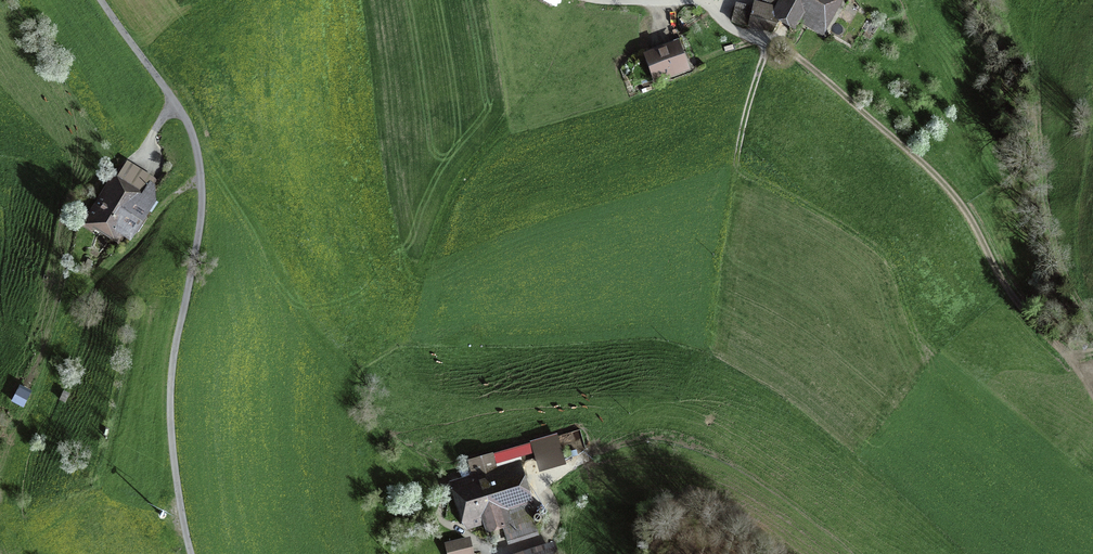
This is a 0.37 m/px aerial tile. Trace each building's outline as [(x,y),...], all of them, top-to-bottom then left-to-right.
[(771,31),(778,18),(795,28),(802,16),(821,27),(837,0),(762,0),(756,11),(736,6),(733,22),(771,31)] [(647,53),(656,78),(692,65),(682,39),(647,53)] [(156,199),(155,185),(149,184),(154,176),(130,161),(120,178),(115,175),(86,223),(92,227),(95,222),(118,237),(122,232),(130,237),(156,199)] [(23,406),(30,392),(21,387),(13,401),(23,406)] [(69,394),(64,392),(60,400),(65,402),(69,394)] [(535,443),(542,467),(563,460),(556,436),(535,443)] [(490,463),(493,462),(491,455),(472,461),(477,477),(457,483),(471,527),(485,523),(485,524),(488,523),(491,531),(504,527),(508,540),(537,532),(532,516),(516,521),(511,505),(529,499),(518,464),(493,472),(490,463)] [(470,542),(455,546),(457,553),(473,553),(470,542)] [(553,546),(526,553),(555,553),(553,546)]
